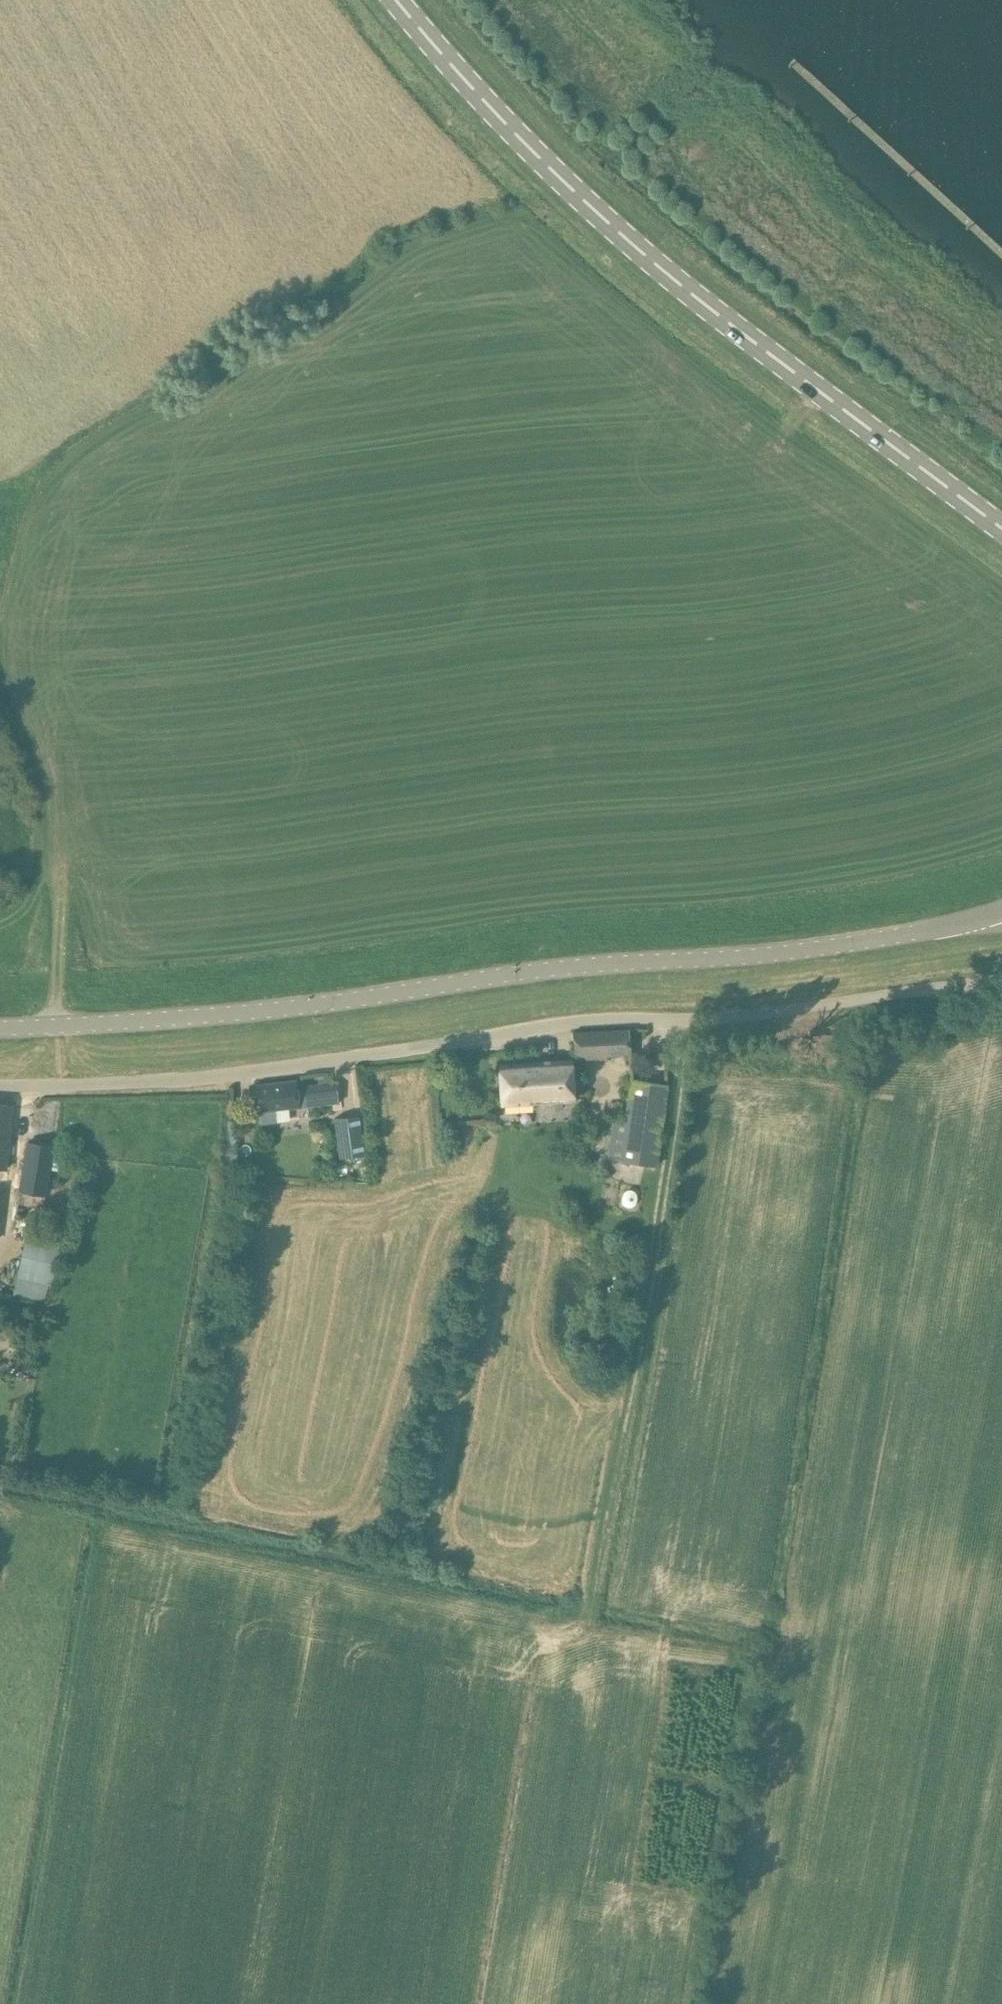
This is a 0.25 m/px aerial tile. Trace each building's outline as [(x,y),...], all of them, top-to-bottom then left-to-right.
[(631,1053),(629,1029),(572,1032),(576,1059),(599,1057),(599,1059),(607,1058),(607,1056),(631,1053)] [(574,1101),(571,1060),(500,1065),(502,1106),(574,1101)] [(296,1080),(255,1084),(258,1111),(260,1124),(277,1122),(275,1109),(299,1107),(307,1106),(338,1102),(336,1083),(305,1087),(297,1088),(296,1080)] [(670,1085),(633,1080),(621,1161),(658,1166),(670,1085)] [(6,1169),(8,1141),(12,1105),(0,1104),(0,1168),(6,1169)] [(359,1115),(334,1119),(340,1158),(364,1155),(359,1115)] [(27,1143),(19,1190),(46,1194),(54,1147),(39,1145),(27,1143)] [(60,1233),(29,1225),(16,1280),(47,1288),(60,1233)]
